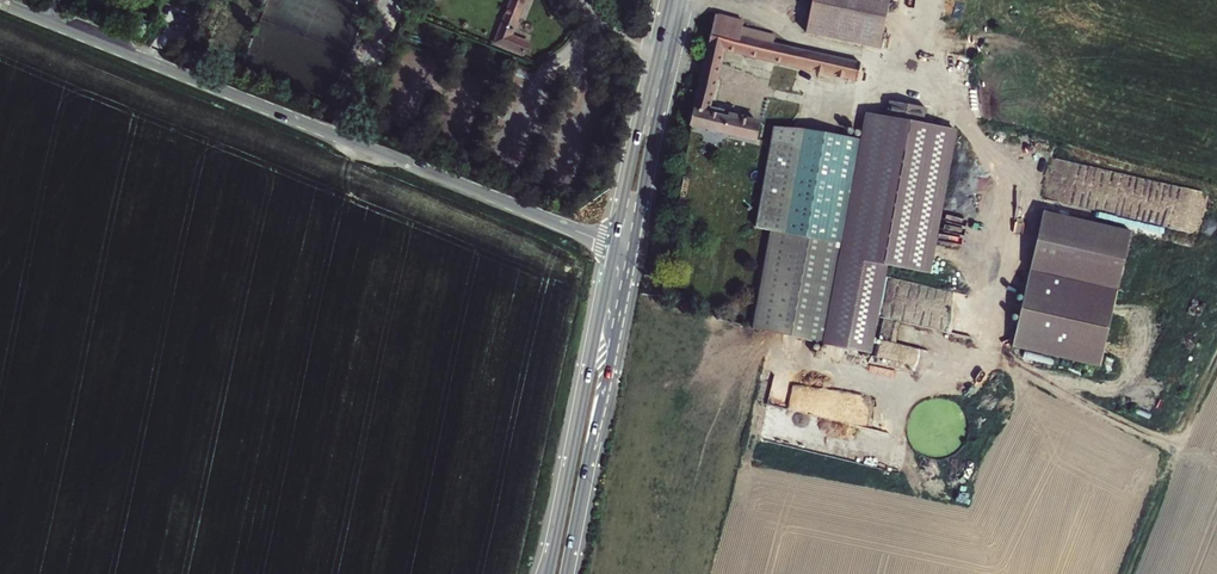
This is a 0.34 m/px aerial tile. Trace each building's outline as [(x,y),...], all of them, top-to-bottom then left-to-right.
[(511,36),(525,0),(511,0),(494,43),(523,54),(528,42),(511,36)] [(888,0),(813,0),(808,25),(880,39),(888,0)] [(713,15),(699,71),(714,75),(721,49),(853,75),(856,58),(799,46),(777,42),(762,39),(764,30),(742,23),(743,17),(713,15)] [(778,34),(764,30),(762,39),(777,42),(778,34)] [(708,101),(714,75),(699,71),(685,126),(690,127),(754,140),(758,120),(737,115),(738,112),(728,110),(728,106),(708,101)] [(857,133),(801,123),(773,121),(754,224),(769,227),(751,325),(826,341),(868,348),(884,260),(924,267),(950,123),(919,117),(922,102),(885,95),(882,111),(862,107),(857,133)] [(1043,214),(1030,269),(1118,288),(1130,234),(1043,214)] [(1030,269),(1012,349),(1101,369),(1118,288),(1030,269)]
